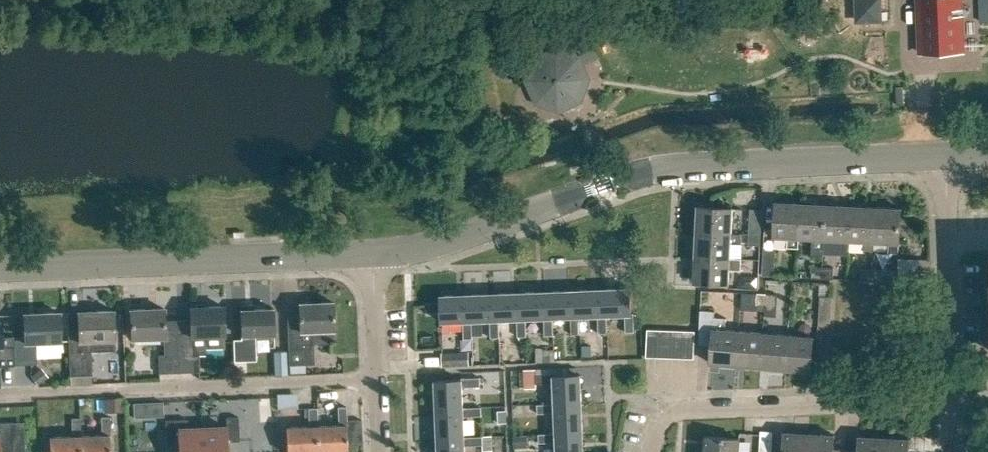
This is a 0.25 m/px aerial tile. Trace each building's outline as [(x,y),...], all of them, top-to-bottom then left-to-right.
[(857,21),(879,20),(879,0),(856,0),(857,21)] [(921,53),(961,52),(959,0),(919,0),(921,53)] [(566,23),(566,33),(583,34),(583,24),(566,23)] [(549,107),(549,105),(558,109),(578,100),(585,80),(576,60),(556,52),(537,62),(534,71),(532,70),(527,82),(537,103),(549,107)] [(800,204),(776,203),(775,237),(788,238),(787,247),(799,248),(799,238),(800,204)] [(812,239),(812,255),(823,256),(824,240),(826,206),(800,204),(799,238),(812,239)] [(826,206),(824,240),(849,241),(850,207),(826,206)] [(732,208),(698,207),(697,233),(731,234),(732,208)] [(865,242),(864,251),(873,251),(874,242),(875,208),(850,207),(849,241),(865,242)] [(889,243),(888,253),(898,253),(899,244),(900,244),(902,210),(875,208),(874,242),(889,243)] [(749,236),(760,236),(761,210),(750,209),(749,236)] [(741,235),(731,234),(697,233),(696,257),(730,259),(730,244),(741,244),(741,235)] [(749,236),(749,246),(760,246),(760,236),(749,236)] [(774,278),(775,251),(763,251),(762,277),(774,278)] [(742,259),(730,259),(696,257),(695,283),(728,284),(729,271),(741,271),(742,259)] [(823,280),(823,267),(812,267),(812,279),(823,280)] [(833,281),(834,268),(823,267),(823,280),(833,281)] [(872,282),(872,270),(862,269),(861,281),(872,282)] [(872,270),(872,282),(897,283),(898,271),(872,270)] [(630,289),(605,290),(606,315),(625,314),(626,333),(635,332),(634,313),(631,313),(630,289)] [(605,290),(579,291),(580,316),(598,315),(599,334),(607,334),(606,315),(605,290)] [(579,291),(551,292),(552,317),(571,316),(572,335),(581,335),(580,316),(579,291)] [(551,292),(524,293),(525,319),(544,318),(545,336),(553,336),(552,317),(551,292)] [(498,295),(499,320),(517,319),(518,338),(526,337),(525,319),(524,293),(498,295)] [(765,295),(755,294),(755,305),(765,306),(765,295)] [(471,296),(472,321),(490,320),(491,339),(500,339),(499,320),(498,295),(471,296)] [(777,307),(777,296),(765,295),(765,306),(777,307)] [(471,296),(440,297),(441,323),(463,322),(464,340),(473,340),(472,321),(471,296)] [(831,324),(832,298),(822,297),(820,323),(831,324)] [(297,323),(286,324),(288,365),(312,364),(311,331),(332,330),(330,302),(296,304),(297,323)] [(437,303),(425,304),(425,314),(438,313),(437,303)] [(240,340),(232,340),(233,363),(255,362),(254,336),(273,336),(272,309),(253,310),(253,306),(239,306),(240,340)] [(189,322),(176,322),(178,373),(199,373),(199,355),(192,355),(192,338),(223,337),(222,307),(188,308),(189,322)] [(164,339),(164,355),(158,355),(158,374),(178,373),(176,322),(163,322),(162,309),(129,310),(130,340),(164,339)] [(735,366),(738,332),(725,331),(726,319),(714,318),(715,311),(701,310),(700,325),(699,344),(712,345),(710,364),(735,366)] [(78,340),(68,341),(70,377),(91,376),(90,342),(114,341),(113,312),(76,313),(78,340)] [(22,338),(12,338),(14,367),(35,366),(34,344),(59,343),(57,314),(21,316),(22,338)] [(660,328),(648,327),(646,355),(659,356),(660,328)] [(671,329),(660,328),(659,356),(671,357),(671,329)] [(671,329),(671,357),(682,358),(684,330),(671,329)] [(684,330),(682,358),(694,358),(695,331),(684,330)] [(738,332),(735,366),(760,368),(762,334),(738,332)] [(762,334),(760,368),(786,371),(788,336),(762,334)] [(788,336),(786,371),(810,373),(813,338),(788,336)] [(14,367),(12,338),(0,339),(0,367),(14,367)] [(442,366),(469,365),(469,353),(442,354),(442,366)] [(274,355),(274,375),(287,374),(287,355),(274,355)] [(41,368),(31,377),(38,385),(48,376),(41,368)] [(554,385),(555,405),(538,406),(538,415),(556,414),(582,413),(581,376),(576,376),(576,369),(526,371),(527,390),(537,389),(537,385),(554,385)] [(461,380),(461,381),(435,382),(436,409),(463,408),(462,388),(480,387),(480,379),(461,380)] [(317,426),(318,451),(346,451),(345,446),(361,445),(360,421),(346,421),(345,407),(337,408),(338,426),(317,426)] [(464,438),(463,417),(482,417),(481,407),(463,408),(436,409),(438,439),(464,438)] [(317,426),(316,409),(308,409),(308,427),(284,428),(285,451),(318,451),(317,426)] [(556,414),(557,434),(539,435),(540,444),(557,443),(584,442),(582,413),(556,414)] [(202,428),(203,451),(227,451),(227,442),(239,441),(238,417),(225,418),(226,427),(202,428)] [(81,451),(109,451),(108,436),(110,436),(109,418),(100,418),(101,436),(80,437),(81,451)] [(80,437),(80,419),(71,419),(71,437),(49,438),(50,451),(81,451),(80,437)] [(202,428),(188,429),(187,419),(165,420),(166,444),(178,444),(178,451),(203,451),(202,428)] [(0,428),(0,451),(11,451),(10,428),(0,428)] [(773,432),(760,431),(759,451),(771,451),(773,432)] [(784,451),(809,451),(810,434),(785,432),(784,451)] [(846,449),(834,449),(835,435),(810,434),(809,451),(846,451),(846,449)] [(846,451),(883,451),(884,437),(860,436),(859,450),(846,449),(846,451)] [(464,438),(438,439),(438,451),(464,451),(464,446),(483,445),(483,437),(464,438)] [(739,439),(706,437),(704,451),(738,451),(739,439)] [(883,451),(909,451),(910,438),(884,437),(883,451)] [(584,442),(557,443),(557,451),(584,451),(584,442)]
